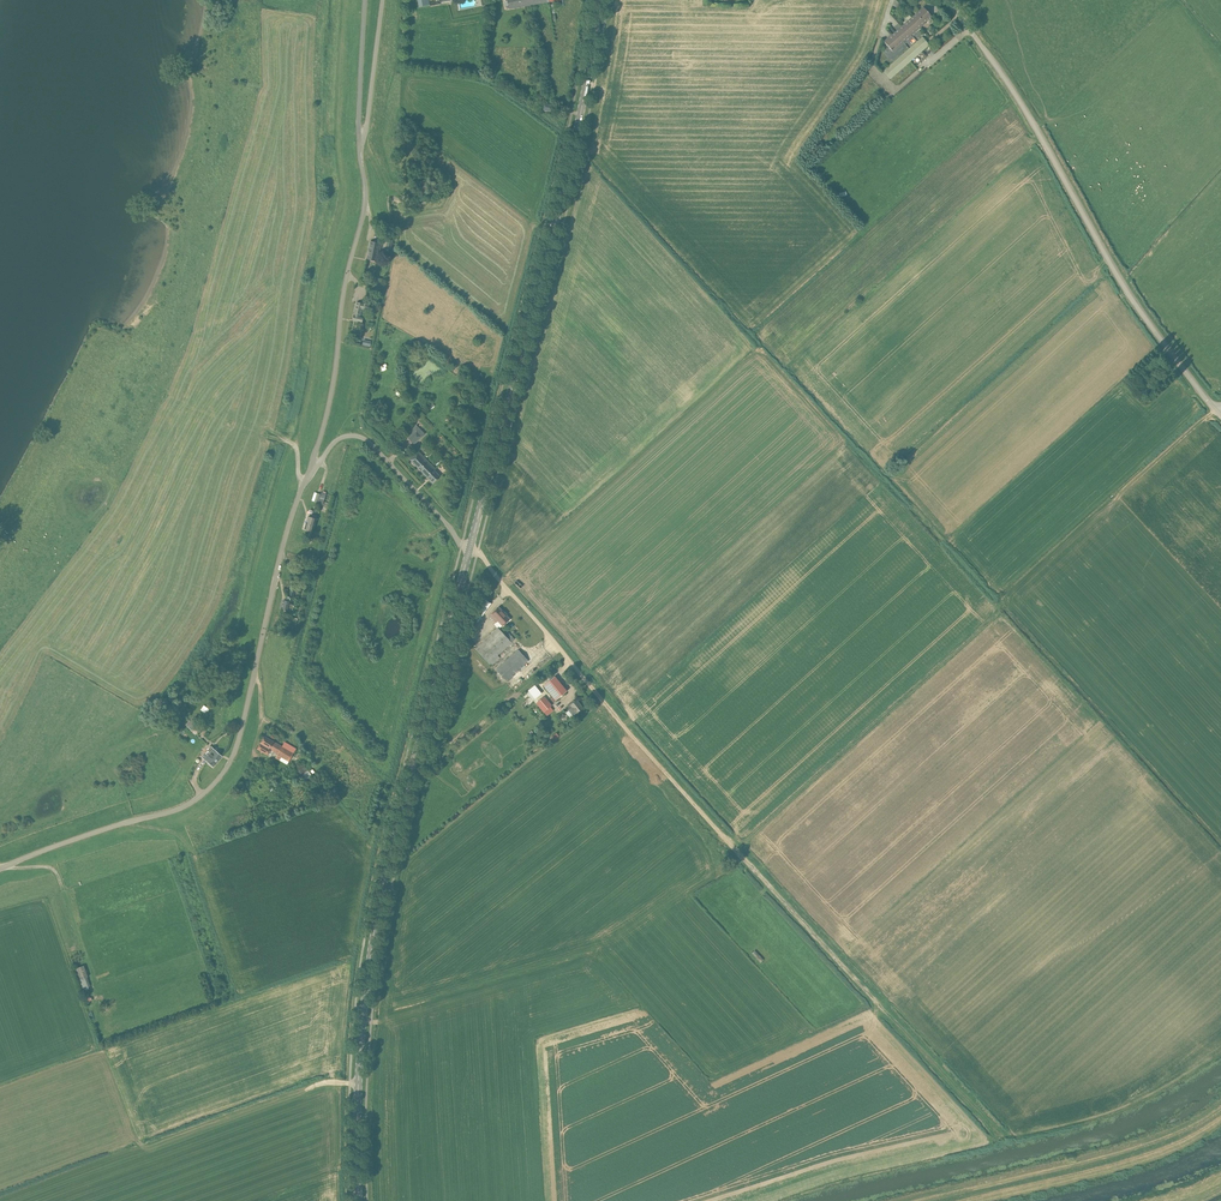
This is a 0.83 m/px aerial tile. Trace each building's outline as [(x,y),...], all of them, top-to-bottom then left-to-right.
[(509,9),(521,7),(530,5),(529,0),(508,0),(509,9)] [(892,34),(884,42),(892,51),(901,44),(900,44),(910,35),(920,27),(924,23),(924,22),(931,16),(924,8),(913,17),(903,26),(892,35),(892,34)] [(922,37),(883,71),(890,79),(929,45),(922,37)] [(544,103),(542,110),(552,112),(553,105),(544,103)] [(379,243),(377,242),(374,255),(368,254),(370,241),(376,242),(370,241),(367,259),(376,261),(377,255),(379,255),(381,244),(379,243)] [(374,255),(377,242),(376,242),(370,241),(368,254),(374,255)] [(356,302),(353,320),(362,322),(363,317),(360,316),(362,309),(366,310),(367,305),(356,302)] [(413,429),(406,436),(414,444),(423,436),(419,432),(421,430),(417,425),(414,427),(413,429)] [(436,469),(418,451),(414,455),(410,459),(433,483),(437,479),(440,476),(434,470),(436,469)] [(317,493),(314,501),(323,504),(326,494),(321,492),(321,494),(317,493)] [(314,518),(308,516),(305,529),(310,531),(312,531),(316,519),(314,518)] [(283,600),(281,608),(284,609),(283,610),(283,614),(286,614),(287,611),(285,610),(285,609),(292,611),(293,608),(294,605),(290,604),(290,602),(289,601),(283,600)] [(509,619),(498,607),(490,615),(497,622),(498,620),(503,625),(509,619)] [(503,634),(498,628),(475,649),(479,653),(491,666),(500,658),(497,655),(510,643),(514,639),(506,631),(503,634)] [(528,660),(518,649),(496,670),(506,681),(528,660)] [(567,691),(554,676),(543,685),(552,696),(550,698),(553,701),(555,699),(555,700),(567,691)] [(527,691),(535,698),(542,693),(535,685),(527,691)] [(544,697),(537,703),(544,712),(545,713),(547,716),(554,710),(550,706),(552,706),(544,697)] [(569,710),(573,715),(583,707),(576,699),(574,701),(573,700),(568,704),(567,705),(570,709),(569,710)] [(198,725),(193,718),(186,724),(192,731),(198,725)] [(264,736),(258,748),(263,751),(268,754),(271,750),(274,751),(278,754),(277,755),(289,761),(294,753),(282,746),(278,744),(270,739),(264,736)] [(213,747),(211,745),(209,746),(211,748),(203,757),(213,766),(222,756),(213,748),(213,747)] [(302,774),(308,770),(302,762),(297,766),(302,774)] [(308,770),(302,774),(301,774),(306,780),(312,776),(308,770)] [(763,960),(755,950),(752,953),(761,962),(763,960)] [(91,986),(84,965),(73,969),(77,980),(79,980),(82,989),(91,986)]
